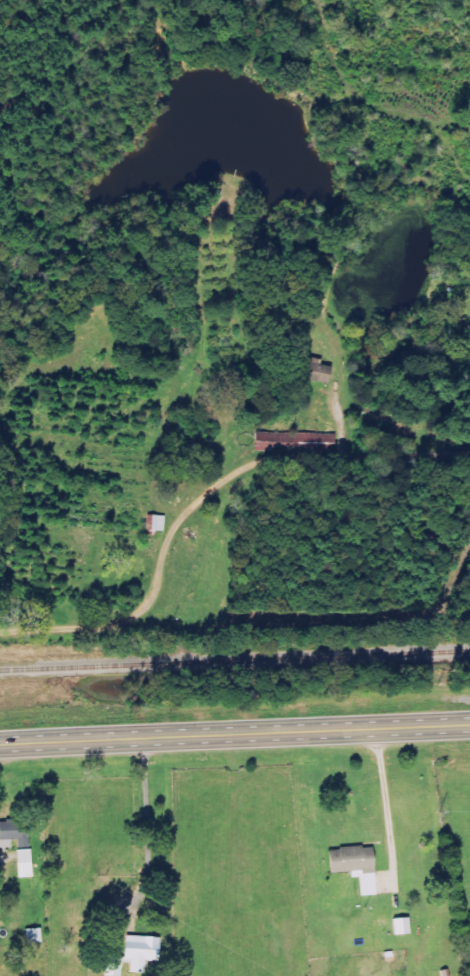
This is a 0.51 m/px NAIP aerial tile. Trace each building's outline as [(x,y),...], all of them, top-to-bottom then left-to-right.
[(329,384),(332,368),(321,365),(322,360),(310,358),(306,380),(329,384)] [(340,434),(256,432),(256,450),(339,452),(340,434)] [(166,516),(153,515),(152,531),(166,531),(166,516)] [(13,847),(12,841),(17,841),(18,850),(34,848),(31,823),(0,827),(0,849),(13,847)] [(376,847),(329,849),(330,873),(353,873),(354,878),(362,877),(362,896),(378,895),(376,847)] [(18,850),(19,878),(34,877),(34,850),(18,850)] [(393,920),(395,936),(410,934),(408,918),(393,920)] [(27,944),(42,943),(41,928),(26,930),(27,944)] [(108,955),(107,975),(122,975),(123,962),(131,963),(130,973),(145,974),(146,961),(159,962),(160,938),(125,936),(124,956),(108,955)]
